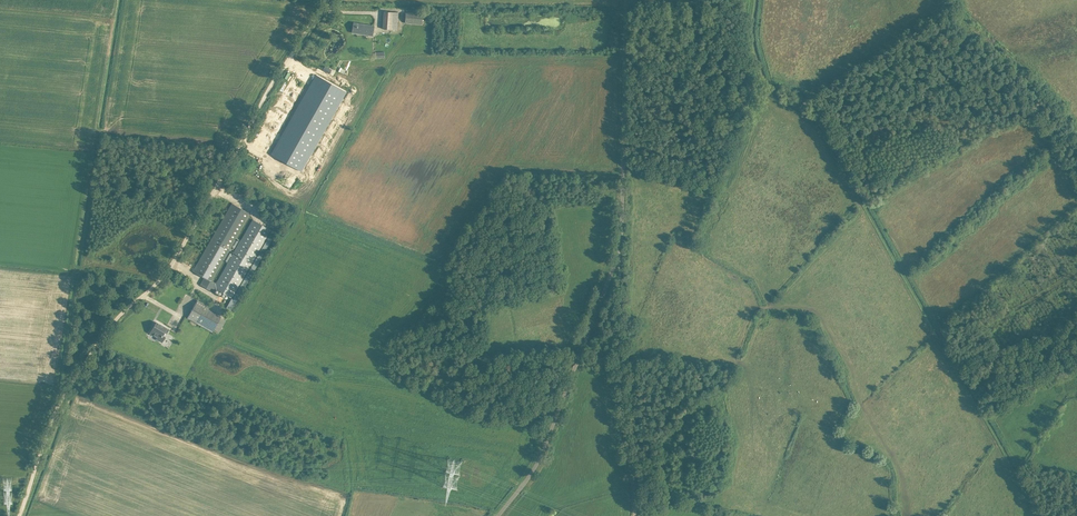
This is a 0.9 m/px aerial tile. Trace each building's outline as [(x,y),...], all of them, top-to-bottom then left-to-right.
[(383,29),(397,30),(398,12),(384,11),(383,29)] [(405,23),(422,24),(423,14),(406,12),(405,23)] [(353,23),(352,31),(361,32),(361,34),(372,36),(374,26),(353,23)] [(322,69),(329,73),(331,69),(325,65),(322,69)] [(313,80),(308,77),(267,150),(296,166),(337,94),(342,96),(346,90),(317,73),(313,80)] [(232,203),(193,271),(204,278),(200,284),(205,287),(212,291),(214,288),(232,298),(226,308),(231,310),(276,233),(271,230),(253,219),(216,284),(211,282),(250,213),(237,206),(232,203)] [(201,323),(200,324),(212,332),(221,316),(208,309),(210,307),(197,300),(187,317),(190,319),(191,317),(201,323)] [(163,335),(167,328),(156,322),(150,332),(157,337),(156,339),(162,342),(165,337),(163,335)]
